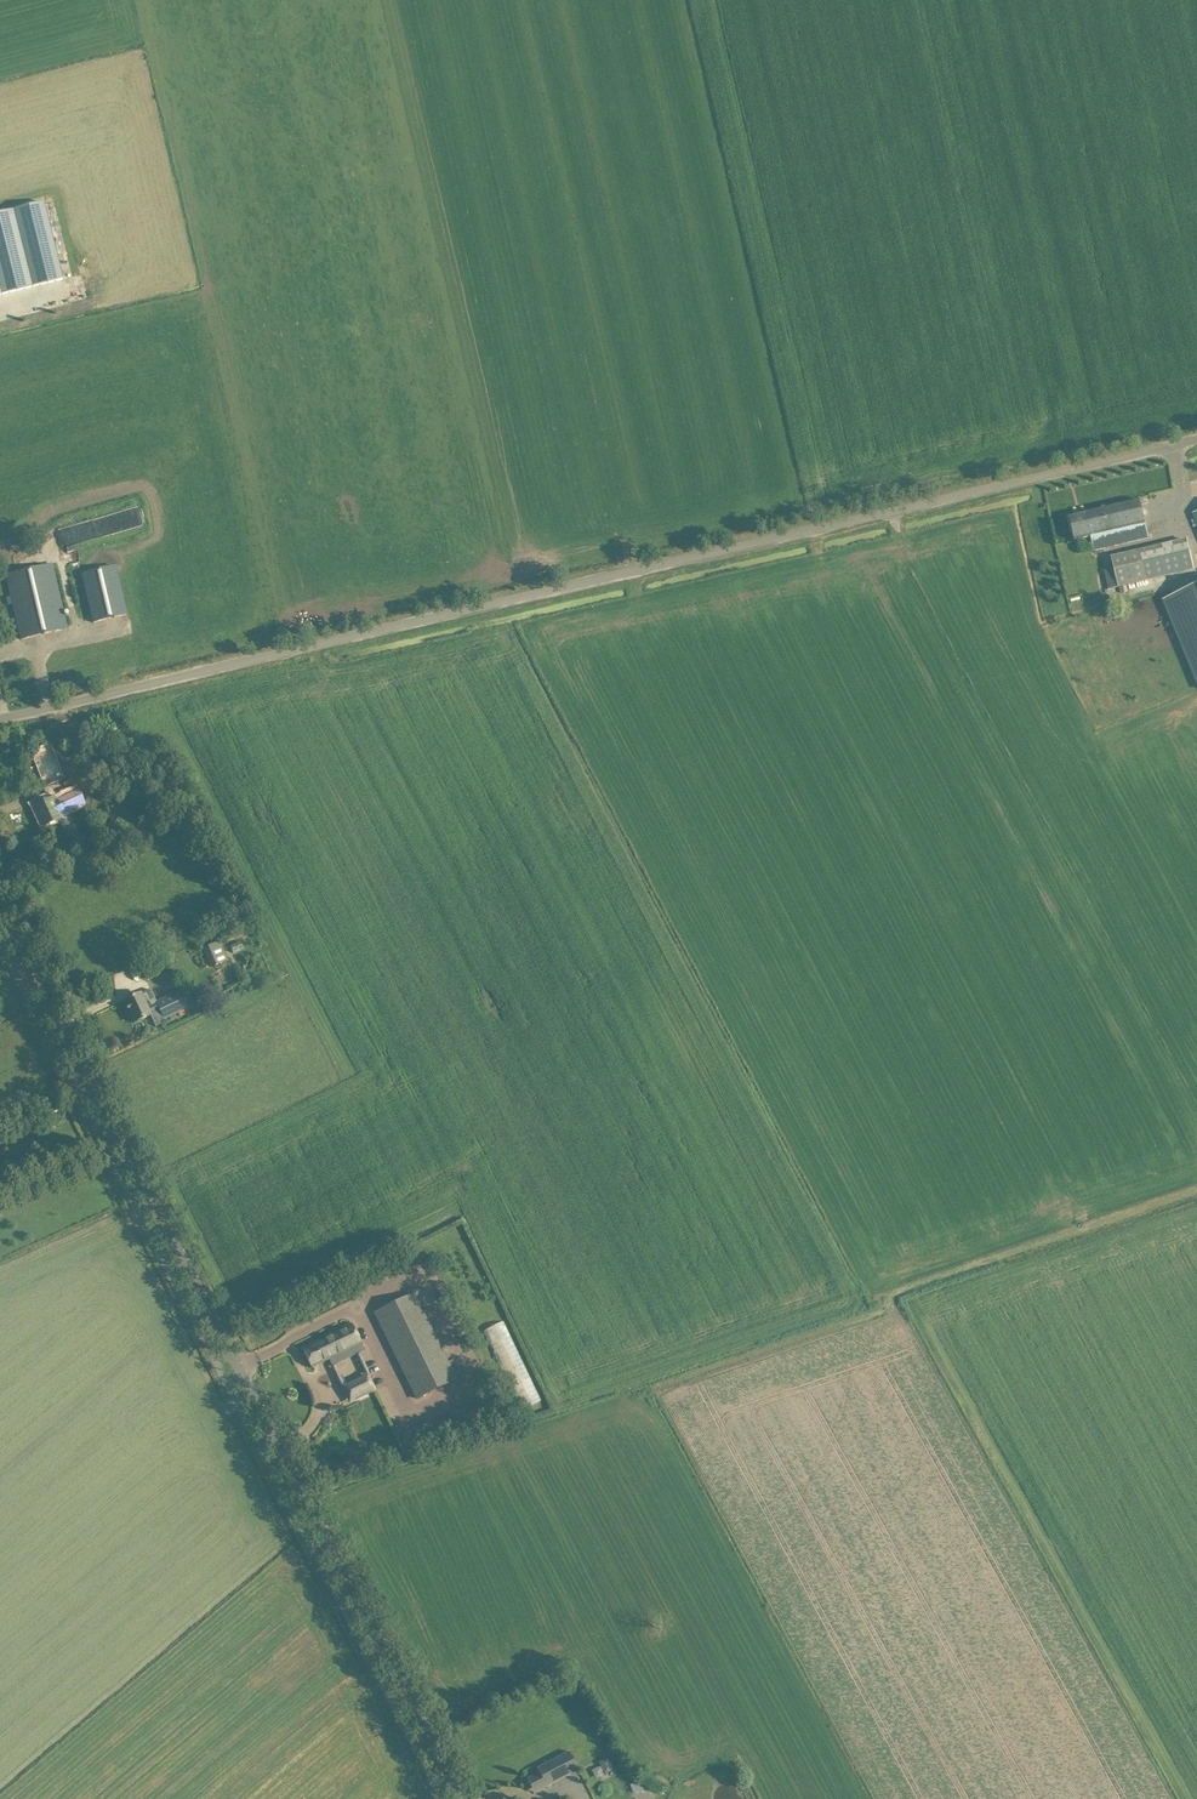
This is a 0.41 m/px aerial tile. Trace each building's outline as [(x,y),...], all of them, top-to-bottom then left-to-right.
[(46,203),(0,214),(0,295),(65,278),(46,203)] [(15,209),(14,204),(0,207),(0,213),(15,209)] [(1109,547),(1149,538),(1140,499),(1069,516),(1075,540),(1091,536),(1092,544),(1094,551),(1109,547)] [(90,539),(145,523),(140,505),(85,521),(90,539)] [(1118,588),(1147,581),(1195,569),(1188,540),(1112,558),(1114,567),(1105,570),(1109,589),(1118,587),(1118,588)] [(6,575),(18,627),(21,640),(68,629),(53,564),(6,575)] [(82,574),(91,611),(94,623),(127,615),(116,567),(82,574)] [(1162,600),(1178,639),(1196,685),(1196,585),(1162,600)] [(51,743),(30,751),(35,762),(44,787),(64,779),(75,775),(74,772),(65,749),(55,753),(51,743)] [(44,826),(55,821),(61,818),(59,814),(84,802),(78,790),(53,802),(51,797),(34,805),(44,826)] [(81,824),(75,827),(81,841),(87,838),(81,824)] [(205,954),(211,967),(228,959),(222,946),(205,954)] [(151,988),(124,1001),(134,1022),(160,1010),(164,1019),(193,1005),(185,988),(157,1001),(151,988)] [(409,1297),(374,1315),(416,1398),(457,1378),(457,1377),(460,1375),(462,1372),(456,1361),(453,1360),(449,1361),(421,1305),(418,1298),(421,1297),(418,1289),(413,1288),(406,1291),(409,1297)] [(535,1392),(506,1321),(485,1329),(507,1385),(518,1381),(524,1396),(535,1392)] [(352,1323),(314,1342),(303,1347),(313,1367),(330,1359),(333,1365),(365,1349),(352,1323)] [(355,1399),(376,1388),(370,1375),(348,1385),(355,1399)] [(570,1750),(536,1768),(545,1786),(579,1771),(570,1750)] [(608,1757),(600,1761),(602,1764),(593,1769),(597,1778),(614,1769),(608,1757)] [(642,1780),(631,1784),(634,1792),(646,1787),(642,1780)]
